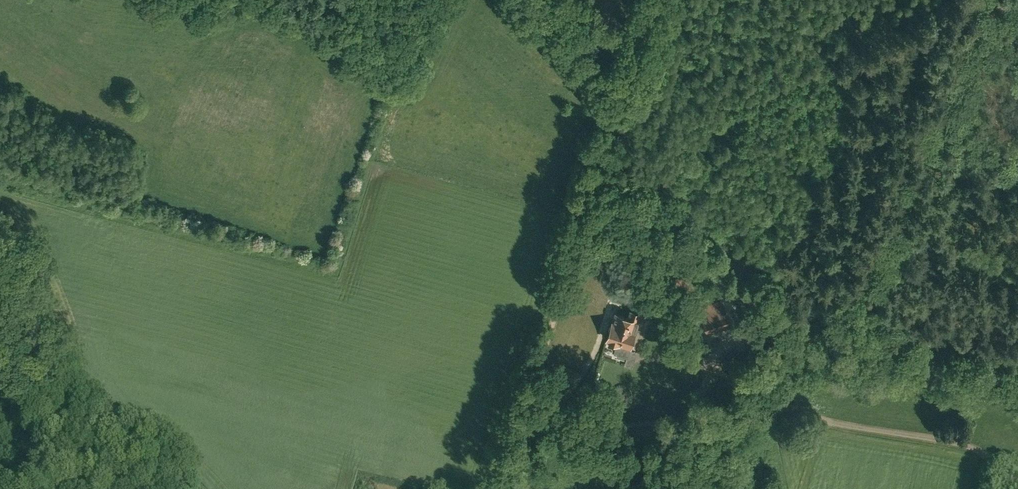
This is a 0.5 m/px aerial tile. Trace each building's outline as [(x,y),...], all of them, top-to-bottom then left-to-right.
[(722,308),(703,314),(705,319),(703,319),(708,333),(730,325),(725,312),(724,312),(722,308)] [(641,313),(632,310),(630,317),(615,313),(607,339),(610,340),(610,342),(617,344),(615,352),(627,355),(624,364),(633,367),(637,351),(631,349),(631,347),(630,347),(641,313)]
